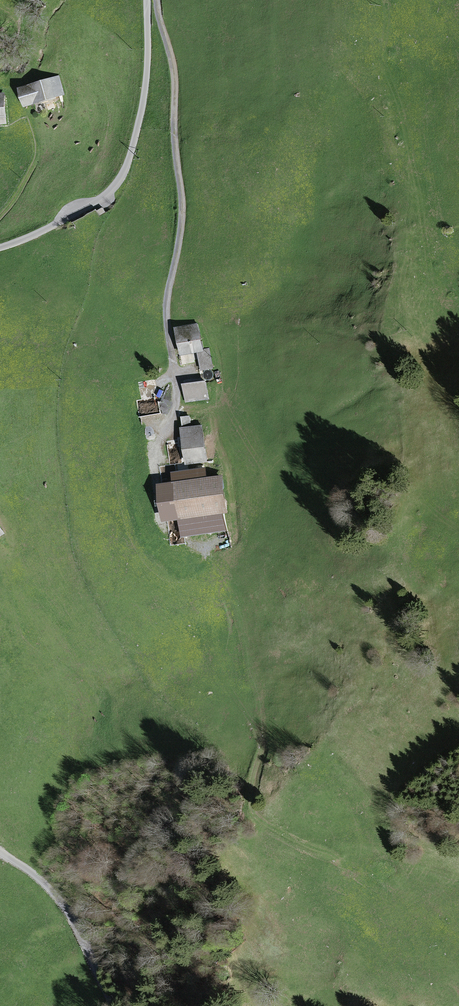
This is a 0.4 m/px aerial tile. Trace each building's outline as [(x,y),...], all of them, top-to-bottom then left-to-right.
[(22,89),(27,105),(65,94),(59,77),(22,89)] [(204,350),(198,324),(178,328),(184,354),(199,350),(203,370),(213,368),(208,349),(204,350)] [(209,398),(207,382),(186,385),(188,401),(209,398)] [(141,400),(144,415),(163,412),(160,396),(141,400)] [(208,460),(202,427),(191,428),(190,419),(182,420),(189,463),(208,460)] [(176,475),(182,517),(226,510),(222,477),(192,482),(191,473),(176,475)]
